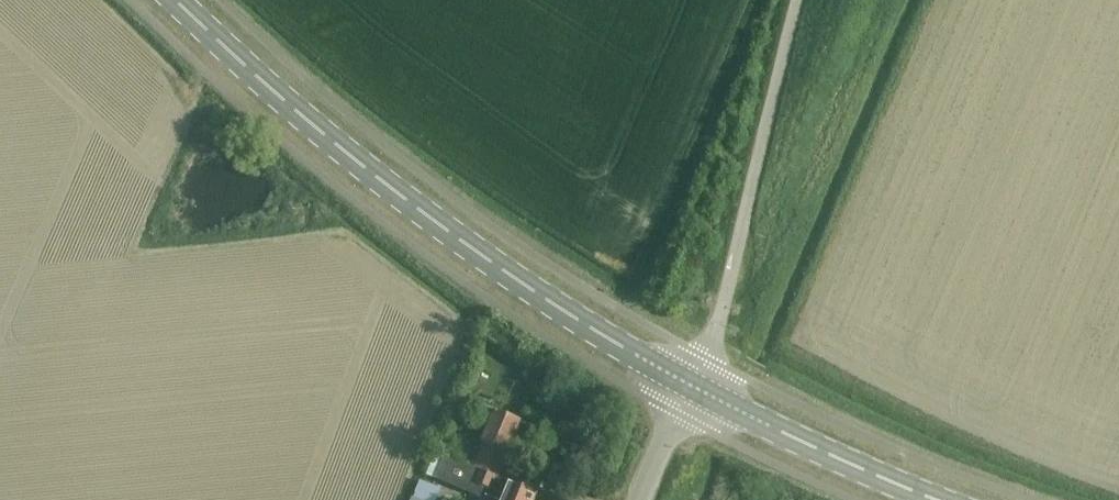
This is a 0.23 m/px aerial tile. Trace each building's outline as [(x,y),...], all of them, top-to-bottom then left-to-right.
[(480,408),(484,401),(470,395),(467,403),(480,408)] [(477,441),(467,465),(498,478),(508,454),(521,422),(496,412),(487,409),(480,425),(489,429),(483,443),(477,441)] [(498,478),(467,465),(445,456),(436,477),(491,499),(534,499),(537,494),(498,478)] [(424,483),(417,499),(436,499),(440,489),(424,483)]
